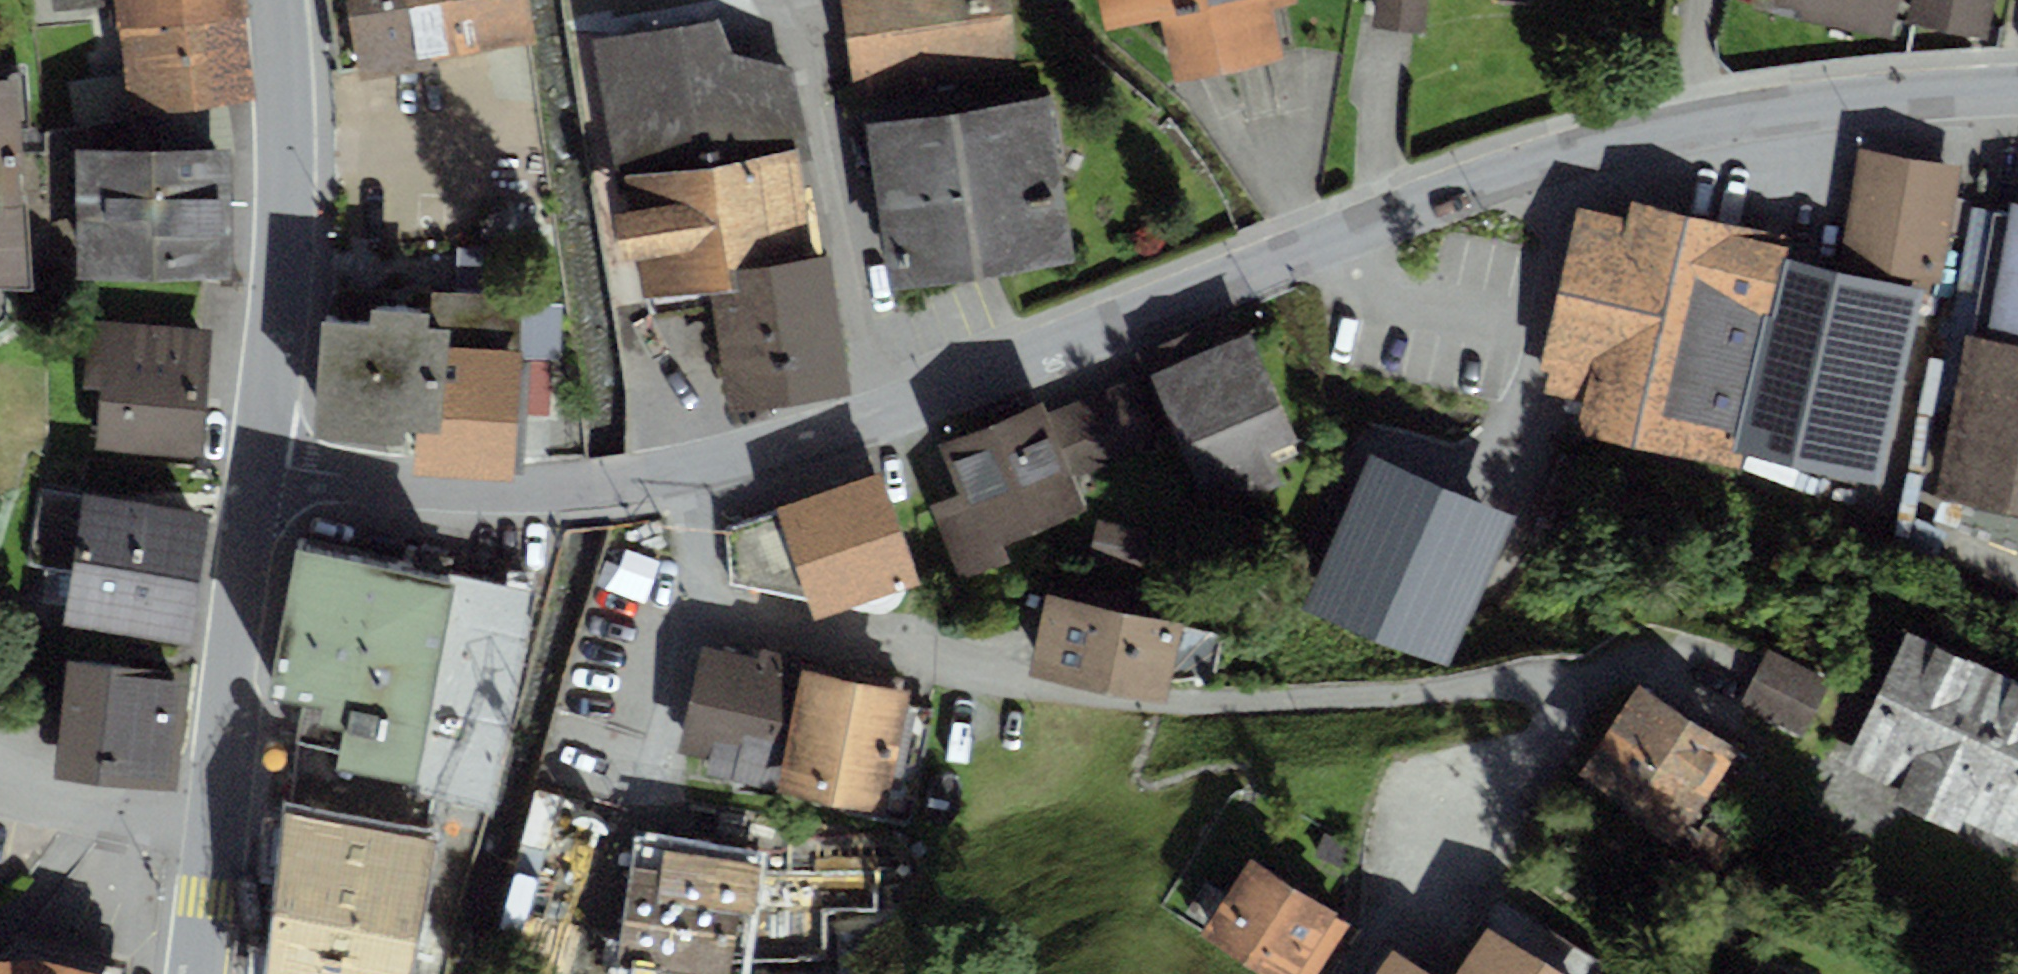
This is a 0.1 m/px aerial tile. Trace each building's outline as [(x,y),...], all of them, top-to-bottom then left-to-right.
[(52,12),(103,7),(102,0),(51,0),(52,12)] [(119,30),(244,16),(248,16),(247,0),(113,0),(116,30),(119,30)] [(359,79),(432,67),(430,58),(535,42),(528,0),(347,0),(359,79)] [(856,102),(1017,81),(1006,0),(842,0),(856,102)] [(1103,34),(1158,22),(1171,84),(1251,66),(1284,59),(1272,6),(1297,1),(1297,0),(1096,0),(1103,34)] [(1371,27),(1399,29),(1423,32),(1426,0),(1374,0),(1371,27)] [(1768,16),(1891,41),(1899,0),(1771,0),(1768,16)] [(1904,21),(1987,39),(1995,0),(1909,0),(1904,21)] [(255,98),(244,16),(119,30),(125,74),(130,116),(226,103),(255,98)] [(615,179),(627,177),(794,151),(810,149),(796,67),(732,49),(716,20),(592,38),(615,179)] [(130,116),(125,74),(66,82),(73,127),(130,116)] [(32,285),(33,275),(50,274),(50,153),(21,154),(18,76),(0,78),(0,289),(32,285)] [(1050,97),(866,124),(892,291),(1006,274),(1075,263),(1050,97)] [(226,103),(130,116),(133,150),(230,148),(233,148),(226,103)] [(73,127),(50,131),(50,153),(50,274),(76,273),(76,278),(231,277),(230,148),(133,150),(130,116),(73,127)] [(1961,168),(1857,149),(1837,269),(1923,288),(1923,282),(1941,285),(1961,168)] [(794,151),(627,177),(632,211),(613,214),(620,263),(636,261),(642,300),(710,290),(727,287),(724,268),(810,255),(794,151)] [(1793,236),(1629,198),(1625,216),(1576,205),(1538,370),(1549,373),(1545,392),(1586,401),(1578,433),(1738,470),(1742,451),(1879,482),(1923,288),(1837,269),(1788,257),(1793,236)] [(1998,202),(1974,336),(2017,343),(2017,206),(1998,202)] [(727,287),(710,290),(728,415),(855,396),(834,252),(810,255),(724,268),(727,287)] [(368,323),(330,323),(324,428),(402,436),(402,426),(420,427),(418,469),(523,476),(527,414),(531,361),(531,359),(520,358),(523,297),(430,291),(429,310),(369,306),(368,323)] [(209,331),(86,321),(81,388),(101,390),(96,447),(199,456),(209,331)] [(1158,372),(1150,376),(1212,517),(1284,486),(1271,455),(1299,443),(1251,334),(1199,357),(1189,333),(1149,350),(1158,372)] [(1969,335),(1940,500),(2017,514),(2017,343),(1974,336),(1969,335)] [(552,362),(531,361),(527,414),(549,415),(552,362)] [(1039,404),(940,444),(959,492),(928,505),(959,581),(1009,561),(1003,545),(1116,499),(1103,466),(1153,446),(1128,383),(1044,417),(1039,404)] [(1514,516),(1370,454),(1302,610),(1446,672),(1514,516)] [(778,510),(725,529),(730,584),(808,598),(817,617),(848,607),(859,611),(870,613),(879,613),(888,611),(896,608),(901,602),(905,596),(906,589),(921,584),(881,471),(777,506),(778,510)] [(209,511),(84,492),(83,496),(38,489),(27,564),(71,571),(63,624),(188,644),(209,511)] [(1940,500),(1932,520),(2017,552),(2017,514),(1940,500)] [(451,580),(298,549),(268,699),(302,705),(287,784),(329,792),(334,773),(408,792),(451,580)] [(452,575),(451,580),(408,792),(460,803),(489,808),(533,592),(452,575)] [(1079,601),(1046,594),(1030,671),(1167,700),(1171,681),(1215,678),(1225,634),(1184,625),(1185,623),(1128,611),(1132,591),(1084,581),(1079,601)] [(1905,630),(1842,768),(1897,793),(1893,803),(1956,832),(1962,821),(2016,846),(2017,842),(2017,682),(1905,630)] [(758,657),(702,644),(676,752),(708,760),(704,775),(776,792),(777,787),(806,669),(776,662),(778,652),(760,648),(758,657)] [(1769,650),(1740,704),(1801,736),(1830,682),(1769,650)] [(186,673),(66,661),(55,776),(175,788),(186,673)] [(865,683),(806,669),(777,787),(810,794),(808,803),(910,825),(936,707),(910,701),(912,692),(901,689),(903,680),(868,673),(865,683)] [(1739,750),(1637,684),(1577,774),(1628,807),(1623,814),(1674,847),(1739,750)] [(334,773),(329,792),(311,865),(436,896),(460,803),(408,792),(334,773)] [(635,864),(613,973),(729,973),(729,970),(736,911),(759,914),(768,866),(666,850),(661,868),(635,864)] [(1185,911),(1206,924),(1199,935),(1260,973),(1316,973),(1348,925),(1334,916),(1336,913),(1248,857),(1224,895),(1204,882),(1185,911)] [(819,869),(768,866),(759,914),(736,911),(729,970),(819,968),(819,869)] [(1457,973),(1589,973),(1598,961),(1497,896),(1480,922),(1488,927),(1457,973)] [(15,944),(12,960),(0,961),(0,973),(122,973),(123,967),(15,944)] [(1392,946),(1374,973),(1435,973),(1392,946)]
